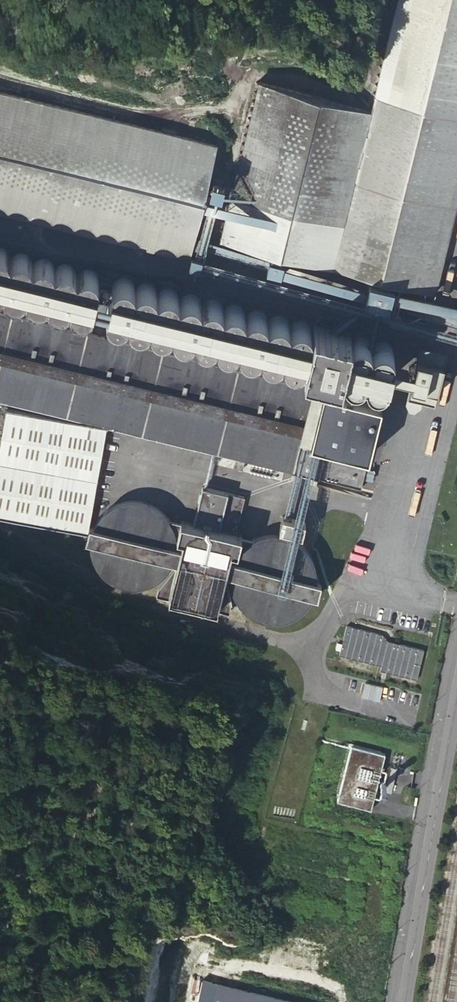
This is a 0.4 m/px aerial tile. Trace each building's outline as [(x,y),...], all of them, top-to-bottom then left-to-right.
[(369,114),(365,128),(456,150),(456,0),(396,0),(369,114)] [(456,189),(456,150),(365,128),(369,114),(256,86),(218,243),(252,251),(268,255),(368,279),(393,285),(431,294),(456,189)] [(187,259),(198,214),(211,217),(217,197),(203,194),(216,146),(77,110),(0,89),(0,210),(187,259)] [(0,290),(2,288),(4,289),(4,290),(5,293),(9,296),(10,297),(14,298),(19,297),(21,296),(24,294),(26,294),(27,297),(28,299),(29,300),(32,302),(34,303),(37,303),(40,303),(43,302),(46,299),(48,300),(49,302),(50,303),(51,305),(52,306),(54,308),(56,309),(59,309),(63,308),(65,307),(67,306),(68,305),(70,305),(70,306),(71,309),(72,309),(72,310),(74,311),(76,313),(79,314),(81,314),(84,314),(87,313),(89,311),(90,309),(92,310),(99,281),(99,279),(98,277),(97,274),(96,273),(95,272),(92,270),(90,269),(89,269),(87,269),(84,269),(83,270),(81,270),(79,272),(78,273),(77,273),(77,272),(76,269),(73,266),(71,265),(69,264),(68,264),(66,263),(64,263),(62,263),(61,264),(59,265),(57,266),(56,267),(55,267),(54,265),(52,262),(49,260),(46,258),(45,258),(44,258),(43,258),(42,258),(41,258),(40,259),(39,259),(38,259),(38,260),(37,260),(36,260),(36,261),(35,261),(34,262),(33,261),(32,260),(31,257),(30,257),(30,256),(29,255),(28,255),(27,254),(25,253),(21,252),(19,253),(17,253),(15,254),(14,255),(13,256),(12,257),(10,256),(10,254),(9,253),(8,252),(7,251),(6,250),(5,249),(2,248),(1,247),(0,247),(0,290)] [(250,258),(266,262),(268,255),(252,251),(250,258)] [(264,270),(266,262),(250,258),(248,266),(264,270)] [(113,285),(106,313),(107,315),(110,320),(112,321),(117,323),(124,322),(129,319),(129,320),(129,321),(131,324),(134,326),(137,328),(138,328),(143,328),(146,327),(149,325),(150,324),(151,325),(152,328),(153,330),(154,330),(156,332),(159,334),(162,334),(165,334),(169,332),(170,331),(171,330),(172,329),(173,330),(174,333),(174,334),(177,336),(180,339),(185,339),(187,339),(188,339),(191,337),(193,337),(194,336),(195,334),(195,335),(195,337),(196,338),(196,339),(198,341),(199,342),(201,343),(203,344),(204,344),(205,344),(208,345),(210,344),(211,344),(212,343),(214,342),(216,340),(217,343),(218,344),(219,345),(222,348),(224,349),(229,350),(235,349),(236,348),(239,346),(239,347),(240,349),(241,351),(243,353),(244,353),(246,355),(248,355),(249,356),(253,355),(255,355),(258,354),(258,353),(261,351),(261,352),(262,354),(263,356),(264,357),(265,357),(267,359),(270,361),(271,361),(273,361),(277,360),(279,359),(282,358),(283,357),(284,358),(284,360),(285,361),(286,362),(288,364),(289,365),(291,366),(293,366),(295,366),(297,366),(298,365),(299,365),(300,365),(301,364),(305,361),(303,369),(341,378),(343,368),(343,372),(344,374),(345,376),(348,379),(350,380),(353,381),(356,381),(358,380),(360,380),(362,378),(365,375),(365,378),(366,379),(367,382),(368,382),(369,384),(373,385),(375,386),(378,386),(380,386),(382,385),(386,382),(387,381),(389,375),(391,366),(394,352),(394,351),(393,349),(393,347),(392,346),(391,345),(389,343),(388,342),(386,341),(383,341),(381,341),(379,341),(376,342),(375,343),(373,345),(372,347),(372,346),(371,344),(370,341),(369,340),(368,339),(368,338),(367,338),(366,337),(365,337),(365,336),(364,336),(363,336),(362,336),(359,336),(356,336),(354,337),(352,338),(351,340),(349,343),(351,333),(314,324),(312,332),(311,331),(311,330),(311,329),(311,328),(310,327),(310,326),(308,325),(307,324),(304,322),(302,321),(300,321),(296,322),(295,322),(294,323),(293,324),(290,326),(290,325),(290,323),(289,322),(287,320),(286,318),(283,316),(282,316),(279,315),(276,316),(274,316),(272,317),(271,318),(269,320),(267,317),(266,315),(264,313),(263,312),(261,311),(258,310),(255,310),(252,311),(250,312),(247,313),(246,314),(245,312),(244,310),(243,308),(242,308),(241,307),(240,306),(239,306),(238,305),(237,305),(236,305),(235,305),(234,305),(233,305),(232,305),(229,306),(228,306),(227,307),(225,309),(224,306),(223,305),(222,304),(221,303),(219,301),(218,301),(217,300),(214,299),(213,299),(210,299),(208,300),(206,301),(205,302),(203,303),(202,302),(201,300),(200,298),(198,297),(198,296),(196,295),(192,294),(188,294),(186,295),(183,297),(182,297),(181,298),(181,299),(180,298),(180,297),(179,294),(177,293),(175,291),(171,289),(170,289),(167,289),(164,289),(163,289),(161,290),(158,293),(158,292),(158,291),(156,289),(153,286),(151,285),(151,284),(149,283),(147,283),(143,283),(141,283),(140,284),(139,284),(137,285),(136,286),(135,286),(135,285),(134,283),(132,282),(131,281),(130,279),(127,278),(124,278),(121,278),(116,280),(113,285)] [(388,307),(393,285),(368,279),(363,301),(388,307)] [(402,324),(422,328),(427,305),(398,298),(395,311),(405,314),(402,324)] [(0,312),(0,399),(233,456),(231,464),(242,467),(245,458),(293,470),(292,471),(361,488),(381,403),(325,389),(324,390),(0,312)] [(414,371),(391,366),(389,375),(412,380),(408,398),(434,404),(447,352),(421,346),(414,371)] [(6,409),(0,442),(0,515),(87,531),(106,426),(6,409)] [(245,497),(202,486),(193,524),(180,520),(177,534),(184,535),(183,539),(181,547),(177,562),(176,564),(173,568),(167,576),(158,588),(156,595),(229,613),(231,606),(225,579),(226,574),(230,558),(232,551),(233,547),(239,548),(241,536),(236,534),(245,497)] [(175,552),(176,548),(176,545),(176,542),(175,535),(175,532),(174,528),(172,524),(169,520),(168,518),(161,510),(159,509),(156,507),(148,503),(141,501),(136,500),(132,500),(129,500),(122,502),(116,504),(113,505),(104,511),(100,515),(95,522),(92,529),(91,533),(90,537),(89,544),(90,549),(90,553),(91,557),(93,561),(95,566),(98,570),(105,576),(109,580),(116,583),(126,586),(135,587),(143,586),(148,584),(152,582),(159,578),(162,576),(163,575),(164,574),(167,571),(168,569),(170,566),(171,564),(173,560),(174,557),(175,552)] [(305,522),(282,517),(279,529),(302,535),(305,522)] [(277,534),(272,533),(269,534),(261,535),(256,537),(252,539),(249,541),(245,544),(241,548),(238,552),(236,554),(234,559),(232,563),(231,569),(230,575),(230,576),(230,583),(231,586),(232,590),(234,594),(235,597),(237,600),(240,605),(248,612),(251,614),(257,617),(262,618),(268,620),(273,620),(279,620),(286,618),(291,616),(296,614),(300,611),(304,607),(307,604),(309,601),(312,596),(314,591),(316,587),(317,581),(317,575),(315,566),(313,559),(309,553),(305,547),(299,542),(291,537),(285,535),(280,534),(277,534)] [(167,571),(164,574),(167,576),(173,568),(170,566),(168,569),(167,571)] [(346,625),(339,655),(381,666),(380,670),(417,679),(424,649),(388,641),(383,634),(346,625)] [(337,801),(372,808),(383,751),(347,744),(337,801)] [(398,769),(391,767),(380,808),(387,810),(391,793),(398,769)] [(284,941),(273,938),(269,953),(273,953),(280,955),(284,941)] [(189,965),(204,968),(209,946),(195,942),(189,965)] [(189,975),(183,1001),(297,1001),(189,975)]
